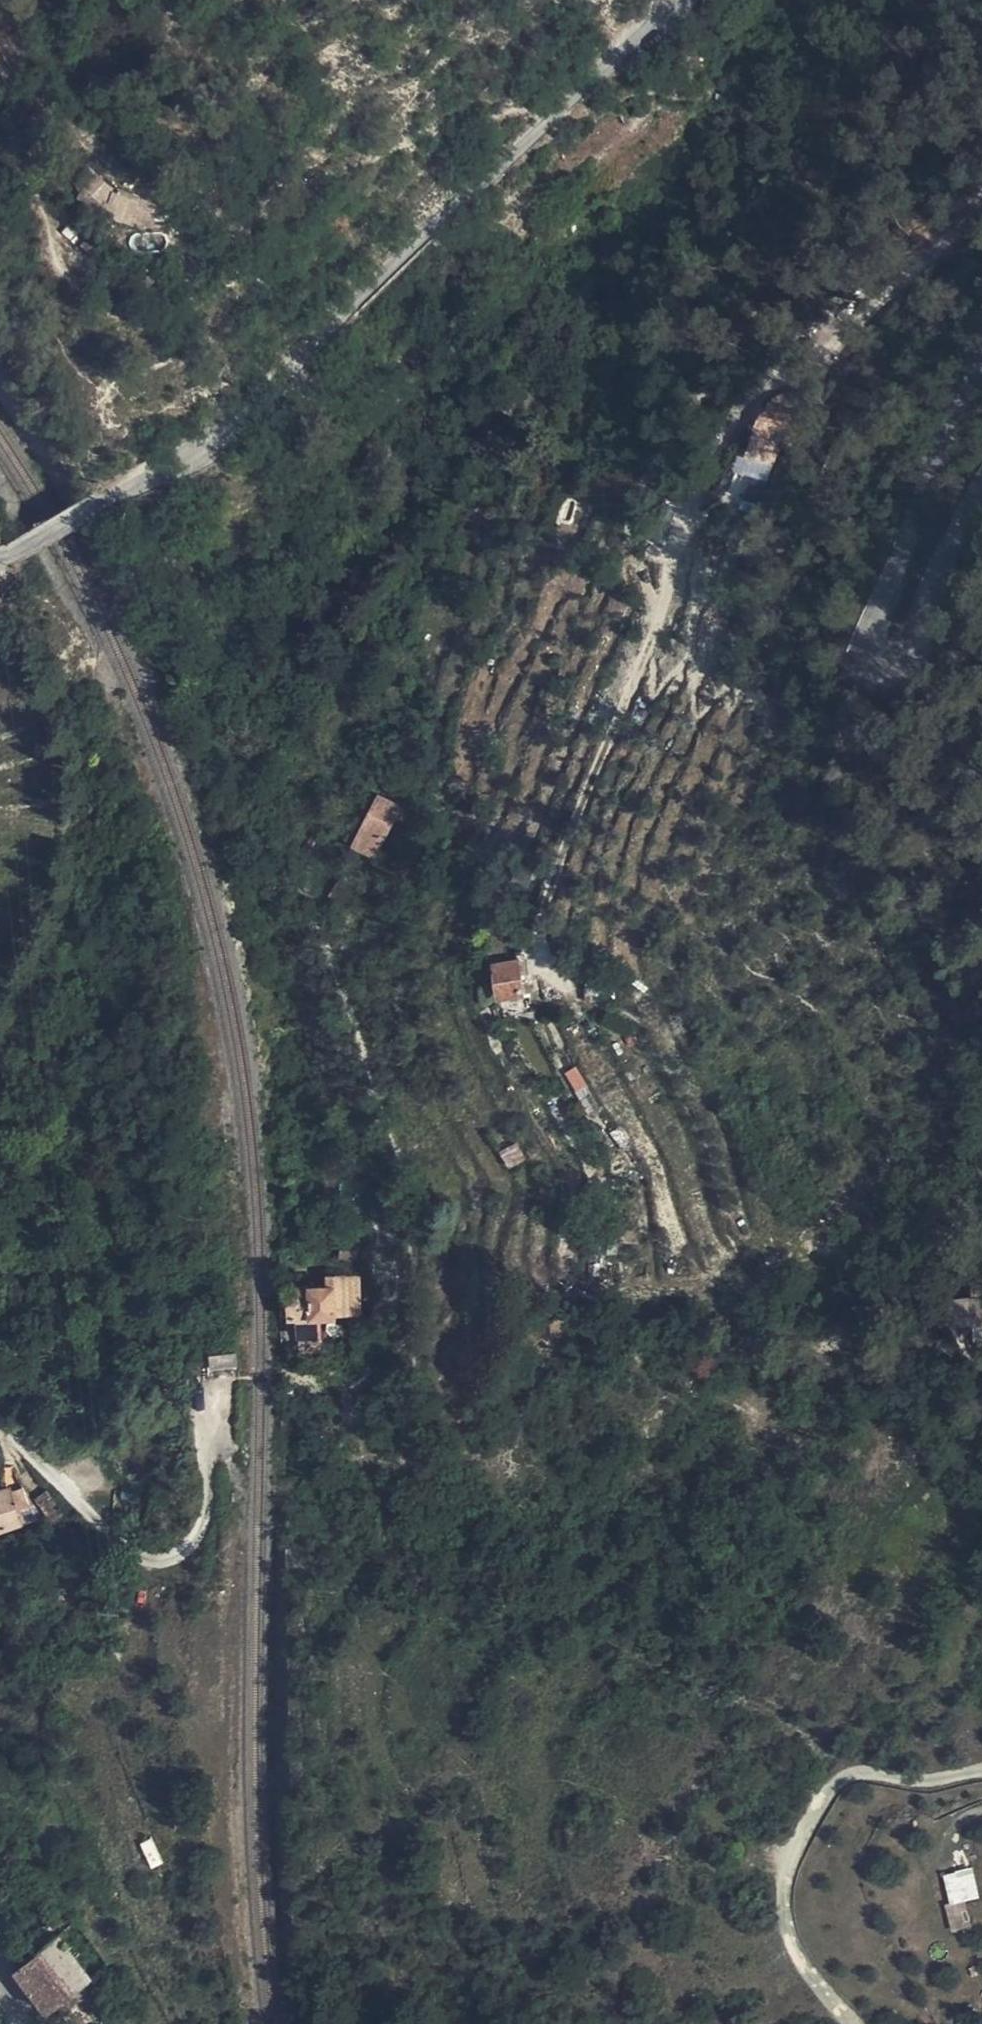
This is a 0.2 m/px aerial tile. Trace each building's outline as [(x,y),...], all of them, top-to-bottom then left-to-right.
[(95,178),(106,185),(115,192),(123,180),(102,164),(93,176),(95,178)] [(101,193),(106,185),(95,178),(90,185),(101,193)] [(161,189),(148,188),(146,203),(159,204),(161,189)] [(768,425),(792,438),(800,420),(776,409),(768,425)] [(423,782),(429,764),(397,753),(375,805),(397,813),(412,778),(423,782)] [(495,980),(521,979),(520,939),(495,939),(495,980)] [(970,1285),(971,1296),(951,1297),(953,1318),(971,1317),(981,1317),(981,1284),(970,1285)] [(355,1288),(295,1289),(296,1317),(307,1317),(309,1333),(330,1334),(330,1318),(355,1318),(355,1288)] [(971,1317),(971,1334),(981,1334),(981,1317),(971,1317)] [(24,1535),(16,1498),(0,1501),(0,1539),(24,1535)] [(140,1841),(148,1868),(161,1864),(153,1837),(140,1841)] [(948,1904),(978,1898),(972,1867),(942,1873),(948,1904)] [(952,1931),(970,1925),(963,1902),(944,1908),(952,1931)] [(57,1998),(81,1979),(98,1965),(65,1925),(25,1959),(57,1998)] [(57,1998),(66,2007),(88,1989),(81,1979),(57,1998)]
